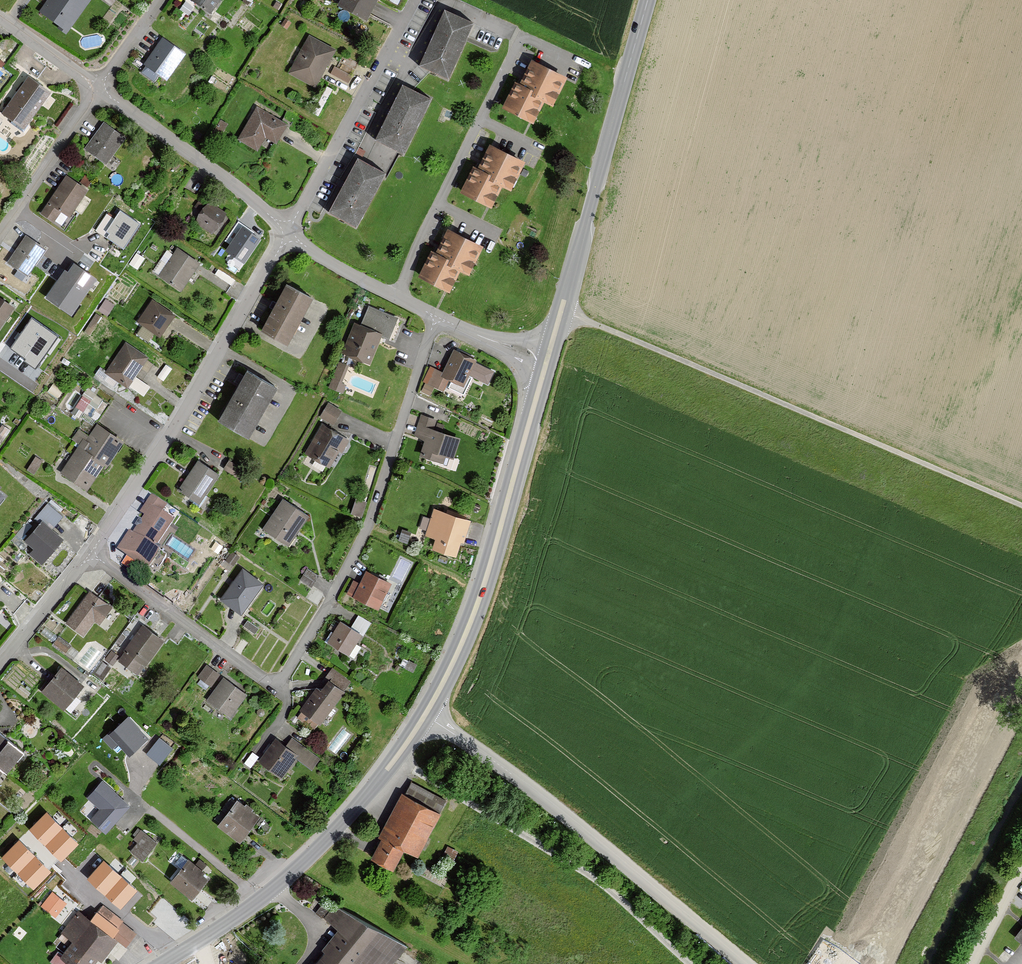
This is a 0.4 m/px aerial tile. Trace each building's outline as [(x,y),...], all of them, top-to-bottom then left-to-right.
[(37,12),(64,32),(87,0),(46,0),(37,12)] [(190,2),(209,14),(219,0),(191,0),(190,2)] [(357,0),(337,0),(335,4),(366,21),(372,7),(357,0)] [(470,23),(441,10),(416,66),(445,79),(470,23)] [(335,50),(308,36),(287,74),(314,89),(335,50)] [(182,53),(162,38),(143,66),(163,80),(182,53)] [(566,78),(531,61),(518,85),(513,83),(501,109),(531,123),(541,103),(551,108),(566,78)] [(27,77),(0,114),(22,130),(49,92),(27,77)] [(428,99),(399,84),(372,139),(401,153),(428,99)] [(286,123),(257,107),(238,140),(256,151),(264,138),(275,144),(286,123)] [(123,138),(102,123),(83,150),(104,165),(123,138)] [(523,162),(488,145),(476,169),(471,167),(458,193),(488,207),(498,187),(508,192),(523,162)] [(383,173),(355,158),(326,212),(354,227),(383,173)] [(86,191),(65,176),(39,213),(53,223),(60,212),(68,217),(86,191)] [(225,215),(206,202),(193,221),(212,234),(225,215)] [(140,224),(120,211),(103,236),(123,250),(140,224)] [(262,240),(242,227),(225,251),(244,265),(262,240)] [(482,246),(447,229),(435,254),(430,252),(417,278),(447,292),(457,272),(467,277),(482,246)] [(45,250),(24,236),(5,264),(26,278),(45,250)] [(199,264),(176,249),(157,276),(180,292),(199,264)] [(97,275),(74,259),(68,268),(65,266),(46,294),(72,312),(97,275)] [(313,299),(286,284),(276,303),(274,306),(273,309),(261,332),(288,346),(313,299)] [(115,304),(106,298),(98,309),(108,315),(115,304)] [(13,308),(0,299),(0,326),(13,308)] [(174,315),(151,300),(136,324),(160,339),(174,315)] [(385,318),(364,310),(358,324),(354,323),(342,355),(371,365),(382,335),(379,333),(385,318)] [(58,337),(32,318),(10,349),(37,368),(58,337)] [(147,359),(124,344),(105,374),(144,399),(151,387),(135,377),(147,359)] [(496,369),(453,349),(442,374),(430,368),(423,383),(444,393),(449,382),(463,388),(469,376),(488,385),(496,369)] [(348,382),(344,380),(350,363),(339,359),(330,385),(344,390),(348,382)] [(274,388),(243,371),(216,422),(246,439),(274,388)] [(90,387),(78,405),(92,415),(104,396),(90,387)] [(342,412),(327,404),(319,418),(334,426),(342,412)] [(435,420),(420,415),(413,435),(425,439),(419,456),(443,464),(446,457),(452,460),(460,438),(432,428),(435,420)] [(82,437),(75,448),(102,465),(105,467),(122,440),(96,424),(86,440),(82,437)] [(348,440),(324,425),(305,454),(329,469),(348,440)] [(102,465),(75,448),(60,473),(87,490),(102,465)] [(218,474),(198,461),(179,489),(199,503),(218,474)] [(248,474),(229,461),(223,469),(242,483),(248,474)] [(165,505),(152,497),(116,549),(147,570),(159,552),(154,549),(173,522),(160,513),(165,505)] [(309,516),(282,498),(261,530),(287,548),(309,516)] [(361,514),(367,501),(358,498),(353,510),(361,514)] [(63,517),(52,508),(23,542),(32,549),(28,554),(41,565),(63,538),(52,529),(63,517)] [(473,522),(433,509),(425,536),(434,539),(430,549),(455,557),(459,542),(466,544),(473,522)] [(262,583),(241,568),(219,601),(240,615),(262,583)] [(391,584),(365,571),(359,584),(353,581),(347,595),(378,610),(391,584)] [(112,607),(89,590),(65,623),(84,637),(94,623),(98,625),(112,607)] [(191,603),(182,596),(175,606),(185,613),(191,603)] [(350,629),(339,622),(326,644),(348,656),(360,635),(364,638),(372,624),(358,615),(350,629)] [(258,629),(246,621),(242,627),(254,635),(258,629)] [(163,639),(142,625),(117,661),(135,673),(141,664),(145,667),(163,639)] [(220,674),(206,665),(197,678),(211,687),(220,674)] [(81,685),(61,667),(39,691),(59,709),(81,685)] [(246,694),(222,677),(205,700),(229,718),(246,694)] [(321,691),(316,688),(297,713),(317,728),(344,693),(329,681),(321,691)] [(152,741),(131,719),(114,734),(135,756),(152,741)] [(160,734),(148,752),(163,763),(175,745),(160,734)] [(2,773),(5,775),(23,753),(0,735),(0,771),(2,773)] [(281,744),(275,740),(258,763),(281,781),(297,760),(311,771),(320,760),(288,736),(281,744)] [(128,807),(100,783),(86,799),(98,810),(89,821),(105,835),(128,807)] [(439,813),(401,794),(368,858),(393,871),(402,851),(417,858),(439,813)] [(258,817),(234,800),(215,827),(239,844),(258,817)] [(76,842),(46,813),(29,830),(58,860),(76,842)] [(158,844),(145,834),(130,854),(142,863),(158,844)] [(49,870),(19,841),(2,859),(32,888),(49,870)] [(208,878),(188,861),(169,883),(189,901),(208,878)] [(134,890),(103,862),(86,881),(117,908),(134,890)] [(57,915),(68,899),(53,888),(41,903),(57,915)] [(334,903),(321,922),(333,931),(311,963),(385,963),(397,947),(334,903)] [(77,912),(60,934),(71,942),(58,959),(65,963),(92,963),(95,960),(99,963),(115,942),(130,953),(141,938),(120,923),(118,926),(95,910),(88,920),(77,912)]
